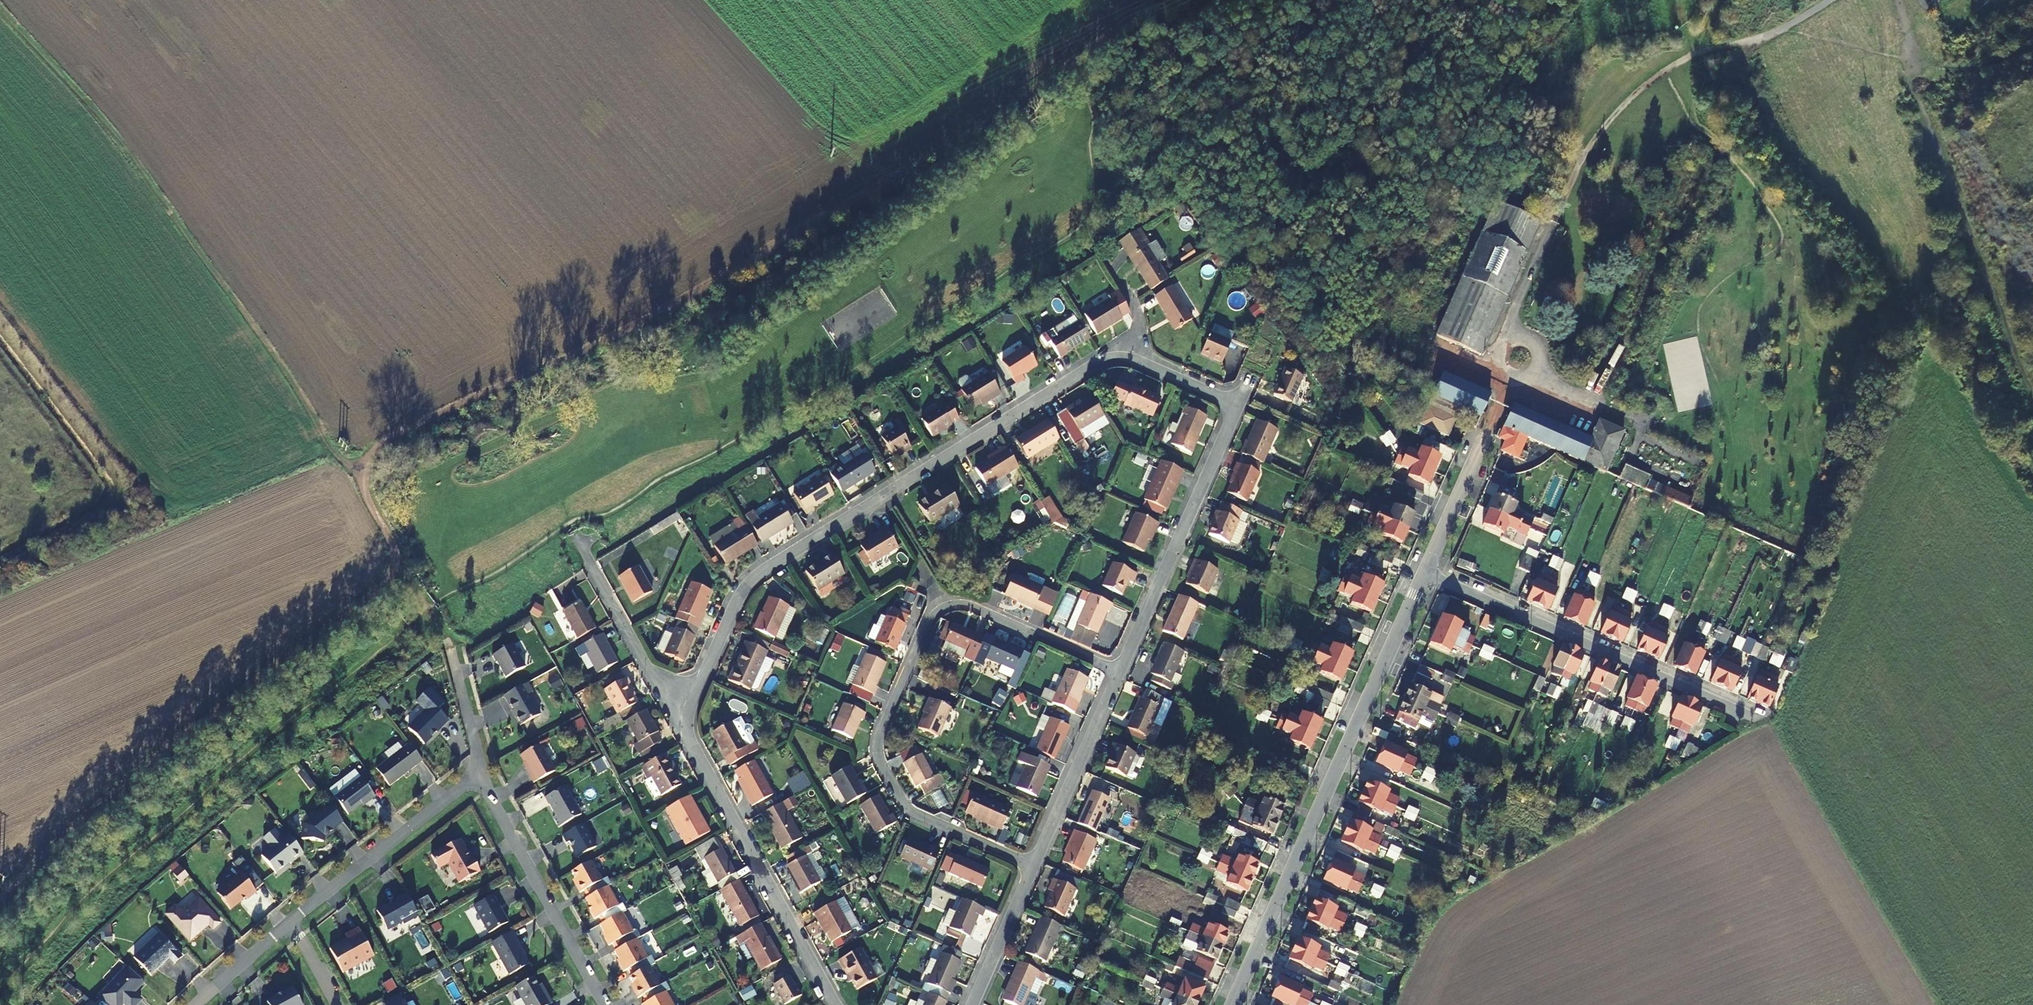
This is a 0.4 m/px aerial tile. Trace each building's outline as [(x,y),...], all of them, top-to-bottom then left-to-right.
[(1495,200),(1437,334),(1484,355),(1540,222),(1495,200)] [(1173,281),(1176,279),(1165,263),(1155,246),(1145,230),(1128,241),(1138,257),(1135,258),(1156,291),(1173,281)] [(1171,259),(1161,243),(1155,246),(1165,263),(1171,259)] [(1177,254),(1181,261),(1196,254),(1192,246),(1177,254)] [(1181,330),(1197,320),(1176,287),(1160,298),(1181,330)] [(1115,300),(1090,317),(1102,336),(1127,319),(1126,318),(1135,313),(1122,292),(1114,297),(1115,300)] [(1082,347),(1083,348),(1095,340),(1085,324),(1053,343),(1064,361),(1071,357),(1070,356),(1078,351),(1077,350),(1082,347)] [(1228,363),(1236,343),(1216,334),(1207,354),(1228,363)] [(1420,352),(1424,342),(1411,337),(1407,347),(1420,352)] [(1031,350),(1009,364),(1023,386),(1031,381),(1028,377),(1043,367),(1031,350)] [(1296,401),(1308,376),(1290,369),(1280,394),(1296,401)] [(1485,391),(1444,373),(1434,395),(1462,407),(1483,416),(1492,394),(1485,391)] [(1010,388),(1002,376),(995,381),(1003,392),(1010,388)] [(977,411),(986,406),(997,399),(999,401),(1005,397),(992,377),(966,393),(977,411)] [(1403,381),(1415,386),(1416,383),(1405,377),(1403,381)] [(1137,389),(1123,383),(1117,397),(1131,403),(1130,405),(1141,411),(1142,409),(1159,417),(1167,400),(1147,392),(1148,390),(1138,386),(1137,389)] [(1462,407),(1434,395),(1430,405),(1457,417),(1462,407)] [(1110,417),(1098,398),(1081,409),(1079,408),(1064,418),(1077,438),(1086,432),(1091,440),(1114,425),(1110,417)] [(999,401),(997,399),(986,406),(987,408),(999,401)] [(1592,438),(1517,404),(1507,427),(1529,436),(1560,450),(1582,460),(1601,468),(1608,471),(1626,430),(1601,419),(1592,438)] [(1422,435),(1427,426),(1449,436),(1457,417),(1430,405),(1418,433),(1422,435)] [(945,410),(926,422),(937,439),(955,427),(955,426),(964,420),(955,406),(946,411),(945,410)] [(1196,454),(1211,418),(1189,408),(1186,415),(1181,426),(1177,424),(1173,433),(1181,436),(1176,446),(1196,454)] [(1283,429),(1262,420),(1247,455),(1268,464),(1283,429)] [(1066,442),(1055,424),(1022,443),(1034,462),(1066,442)] [(1508,440),(1504,450),(1520,457),(1529,436),(1507,427),(1506,426),(1505,430),(1502,429),(1498,436),(1508,440)] [(1390,429),(1386,432),(1393,442),(1397,439),(1390,429)] [(886,441),(899,459),(908,453),(910,456),(917,452),(903,430),(886,441)] [(1388,445),(1393,442),(1386,432),(1381,435),(1388,445)] [(1440,455),(1451,460),(1455,451),(1445,446),(1440,455)] [(1420,454),(1404,447),(1401,454),(1401,455),(1436,471),(1442,458),(1423,449),(1420,454)] [(1027,468),(1014,448),(1007,453),(1009,455),(984,471),(996,488),(1027,468)] [(910,456),(908,453),(899,459),(900,462),(910,456)] [(1134,462),(1143,465),(1146,457),(1137,454),(1134,462)] [(1413,470),(1410,475),(1430,484),(1436,471),(1401,455),(1401,454),(1396,463),(1413,470)] [(882,469),(873,455),(849,471),(845,465),(832,474),(845,495),(858,487),(859,488),(880,475),(878,472),(882,469)] [(1152,500),(1172,509),(1188,471),(1168,463),(1152,500)] [(1234,492),(1253,501),(1265,473),(1243,464),(1240,471),(1243,473),(1234,492)] [(1628,464),(1622,477),(1637,484),(1656,492),(1674,500),(1691,508),(1695,498),(1653,478),(1654,475),(1628,464)] [(1397,479),(1388,475),(1385,480),(1395,484),(1397,479)] [(838,499),(827,480),(798,498),(810,519),(818,514),(817,513),(838,499)] [(1426,493),(1413,486),(1409,495),(1423,501),(1426,493)] [(928,508),(940,526),(968,508),(955,488),(948,493),(949,495),(928,508)] [(1297,499),(1289,495),(1286,504),(1293,507),(1297,499)] [(1491,510),(1531,528),(1535,521),(1515,512),(1518,505),(1498,496),(1491,510)] [(1056,514),(1066,508),(1059,497),(1049,503),(1056,514)] [(1367,503),(1356,498),(1354,503),(1365,508),(1367,503)] [(1247,510),(1228,502),(1225,510),(1223,509),(1219,519),(1221,520),(1215,534),(1234,543),(1235,541),(1242,544),(1244,543),(1252,526),(1243,522),(1244,519),(1247,510)] [(1354,503),(1351,508),(1362,513),(1365,508),(1354,503)] [(1394,513),(1378,505),(1375,512),(1410,529),(1416,515),(1397,506),(1394,513)] [(787,533),(785,531),(797,523),(787,507),(764,523),(758,514),(750,519),(767,545),(787,533)] [(1073,520),(1066,508),(1056,514),(1062,524),(1063,524),(1077,531),(1080,524),(1073,520)] [(1545,514),(1555,518),(1557,513),(1547,508),(1545,514)] [(1491,510),(1485,525),(1505,534),(1508,528),(1528,537),(1531,528),(1491,510)] [(1410,529),(1375,512),(1371,521),(1387,528),(1385,534),(1404,542),(1410,529)] [(1166,523),(1143,514),(1131,542),(1151,551),(1160,530),(1163,530),(1166,523)] [(799,526),(797,523),(785,531),(787,533),(799,526)] [(1524,546),(1528,537),(1508,528),(1505,534),(1504,537),(1524,546)] [(871,548),(881,564),(908,548),(896,529),(887,534),(889,536),(871,548)] [(761,551),(748,532),(718,551),(730,570),(738,565),(737,564),(753,554),(754,555),(761,551)] [(1372,552),(1374,547),(1365,543),(1362,548),(1372,552)] [(1544,562),(1550,550),(1543,546),(1538,559),(1544,562)] [(1372,552),(1362,548),(1360,553),(1370,557),(1372,552)] [(1383,557),(1395,563),(1398,556),(1381,549),(1378,555),(1383,557)] [(1528,553),(1537,558),(1539,553),(1530,549),(1528,553)] [(863,550),(858,553),(865,567),(870,564),(863,550)] [(1534,558),(1527,555),(1521,568),(1528,571),(1534,558)] [(1555,568),(1560,557),(1555,555),(1551,566),(1555,568)] [(854,575),(842,556),(815,572),(828,592),(854,575)] [(1395,563),(1383,557),(1381,562),(1393,567),(1395,563)] [(1561,571),(1566,560),(1560,557),(1555,568),(1561,571)] [(1215,591),(1225,568),(1202,558),(1197,570),(1199,571),(1194,582),(1215,591)] [(1142,572),(1119,562),(1109,585),(1128,593),(1134,580),(1138,581),(1142,572)] [(1336,572),(1325,567),(1323,572),(1334,577),(1336,572)] [(639,608),(656,598),(642,572),(622,583),(627,591),(628,591),(639,608)] [(1334,577),(1323,572),(1321,577),(1332,582),(1334,577)] [(1592,584),(1597,574),(1592,572),(1588,582),(1592,584)] [(1539,605),(1551,577),(1543,573),(1539,580),(1538,580),(1529,601),(1539,605)] [(1012,593),(1056,613),(1065,593),(1020,574),(1012,593)] [(1364,581),(1347,574),(1344,581),(1380,598),(1385,584),(1366,576),(1364,581)] [(1598,587),(1602,576),(1597,574),(1592,584),(1598,587)] [(1561,581),(1551,577),(1539,605),(1549,610),(1559,589),(1557,588),(1561,581)] [(915,589),(924,593),(928,583),(920,580),(915,589)] [(1380,598),(1344,581),(1340,590),(1357,597),(1355,602),(1374,611),(1380,598)] [(714,596),(696,588),(679,625),(683,627),(701,634),(702,635),(708,620),(704,618),(714,596)] [(1624,598),(1629,601),(1634,590),(1628,588),(1624,598)] [(1575,621),(1588,593),(1580,590),(1577,597),(1575,596),(1565,617),(1575,621)] [(1639,593),(1634,590),(1629,601),(1634,603),(1639,593)] [(1119,603),(1097,593),(1082,624),(1103,633),(1114,609),(1115,610),(1119,603)] [(1206,602),(1185,593),(1170,629),(1189,638),(1206,602)] [(1597,598),(1588,593),(1575,621),(1586,626),(1596,605),(1594,604),(1597,598)] [(763,632),(781,641),(796,609),(777,600),(763,632)] [(535,602),(529,612),(538,617),(544,607),(535,602)] [(1665,617),(1670,606),(1665,604),(1661,615),(1665,617)] [(1612,638),(1625,610),(1617,606),(1613,613),(1612,613),(1602,633),(1612,638)] [(1671,619),(1675,609),(1670,606),(1665,617),(1671,619)] [(583,646),(601,636),(593,622),(592,623),(585,609),(568,618),(583,646)] [(1634,614),(1625,610),(1612,638),(1623,642),(1632,621),(1631,621),(1634,614)] [(1344,616),(1334,611),(1332,616),(1342,621),(1344,616)] [(1465,624),(1445,615),(1439,629),(1476,645),(1479,637),(1463,629),(1465,624)] [(1342,621),(1332,616),(1329,621),(1339,626),(1342,621)] [(913,625),(894,617),(883,642),(901,650),(913,625)] [(943,640),(952,623),(947,620),(938,637),(943,640)] [(981,660),(992,636),(955,621),(947,639),(953,641),(950,647),(981,660)] [(1702,634),(1707,623),(1702,621),(1698,632),(1702,634)] [(1649,654),(1661,626),(1654,622),(1650,629),(1648,628),(1639,649),(1649,654)] [(1708,636),(1713,626),(1707,623),(1702,634),(1708,636)] [(1365,631),(1354,626),(1350,633),(1361,638),(1365,631)] [(1670,630),(1661,626),(1649,654),(1659,658),(1669,637),(1668,637),(1670,630)] [(701,634),(683,627),(668,659),(686,667),(701,634)] [(1476,645),(1439,629),(1433,642),(1453,651),(1456,645),(1472,653),(1476,645)] [(1008,663),(1022,669),(1031,649),(1031,648),(1017,641),(1017,643),(993,633),(992,636),(981,660),(990,664),(993,659),(1007,665),(1008,663)] [(1306,641),(1295,636),(1293,640),(1304,645),(1306,641)] [(1739,650),(1744,639),(1739,637),(1734,648),(1739,650)] [(1686,670),(1698,642),(1689,638),(1686,645),(1684,644),(1675,666),(1686,670)] [(765,692),(772,676),(766,673),(772,659),(774,654),(773,653),(776,646),(760,639),(757,646),(753,644),(750,652),(751,652),(744,667),(746,668),(743,672),(741,671),(736,683),(756,692),(757,690),(762,693),(765,692)] [(1744,652),(1749,642),(1744,639),(1739,650),(1744,652)] [(1304,645),(1293,640),(1291,645),(1301,650),(1304,645)] [(609,641),(588,652),(604,680),(624,670),(611,648),(612,647),(609,641)] [(1190,649),(1171,641),(1163,658),(1165,659),(1159,672),(1156,678),(1175,687),(1178,681),(1182,683),(1186,674),(1180,671),(1190,649)] [(1349,666),(1356,652),(1336,643),(1334,649),(1318,641),(1314,650),(1349,666)] [(1707,646),(1698,642),(1686,670),(1695,675),(1705,654),(1704,653),(1707,646)] [(1756,658),(1762,645),(1756,642),(1750,655),(1756,658)] [(1498,649),(1488,644),(1485,649),(1496,654),(1498,649)] [(1554,673),(1563,677),(1576,649),(1565,644),(1556,666),(1557,667),(1554,673)] [(798,652),(780,645),(779,648),(796,656),(798,652)] [(1769,648),(1763,646),(1757,658),(1764,661),(1769,648)] [(1233,649),(1228,647),(1224,656),(1229,659),(1231,653),(1233,649)] [(796,656),(779,648),(777,651),(795,659),(796,656)] [(1030,673),(1039,652),(1031,649),(1022,669),(1030,673)] [(1496,654),(1485,649),(1483,654),(1493,659),(1496,654)] [(1576,649),(1563,677),(1571,681),(1575,674),(1576,675),(1586,653),(1576,649)] [(1349,666),(1314,650),(1310,658),(1326,665),(1324,670),(1343,679),(1349,666)] [(502,670),(510,685),(530,675),(517,652),(497,663),(501,670),(502,670)] [(1722,686),(1735,658),(1727,654),(1724,662),(1721,661),(1712,682),(1722,686)] [(1780,656),(1775,654),(1770,664),(1776,666),(1780,656)] [(894,665),(875,656),(861,687),(882,696),(886,689),(884,688),(894,665)] [(1781,669),(1786,658),(1780,656),(1776,666),(1781,669)] [(1441,664),(1426,657),(1423,664),(1439,670),(1441,664)] [(1159,672),(1165,659),(1163,658),(1156,671),(1159,672)] [(1744,663),(1735,658),(1722,686),(1733,691),(1742,671),(1741,670),(1744,663)] [(772,676),(776,675),(781,663),(772,659),(766,673),(772,676)] [(1794,674),(1799,661),(1793,659),(1787,671),(1794,674)] [(1591,690),(1599,693),(1612,665),(1602,661),(1592,682),(1594,683),(1591,690)] [(1420,670),(1435,677),(1438,671),(1439,670),(1423,664),(1423,663),(1420,670)] [(1612,665),(1599,693),(1608,697),(1611,691),(1612,691),(1622,670),(1612,665)] [(1094,676),(1074,668),(1059,702),(1081,712),(1088,695),(1087,695),(1094,676)] [(1457,673),(1448,669),(1446,673),(1455,677),(1457,673)] [(1759,703),(1772,675),(1763,671),(1760,678),(1758,677),(1748,698),(1759,703)] [(1455,677),(1446,673),(1443,680),(1452,684),(1455,677)] [(1781,679),(1772,675),(1759,703),(1769,707),(1779,686),(1778,686),(1781,679)] [(1216,687),(1220,678),(1215,676),(1211,685),(1216,687)] [(1627,706),(1635,709),(1648,681),(1638,677),(1629,698),(1630,699),(1627,706)] [(1311,690),(1314,684),(1304,680),(1301,685),(1311,690)] [(1648,681),(1635,709),(1645,714),(1648,707),(1649,708),(1659,686),(1648,681)] [(1432,698),(1434,692),(1415,683),(1409,697),(1443,712),(1446,704),(1445,703),(1432,698)] [(1554,697),(1559,686),(1554,684),(1549,694),(1554,697)] [(633,685),(611,697),(623,720),(642,709),(636,697),(639,696),(633,685)] [(1311,690),(1301,685),(1299,690),(1309,695),(1311,690)] [(1559,699),(1564,688),(1559,686),(1554,697),(1559,699)] [(407,728),(426,745),(451,719),(439,709),(446,702),(430,687),(415,702),(424,710),(407,728)] [(999,688),(991,702),(1000,707),(1008,693),(999,688)] [(1176,698),(1154,688),(1150,697),(1148,696),(1134,726),(1151,733),(1157,720),(1165,723),(1176,698)] [(537,700),(532,690),(509,703),(525,733),(545,722),(534,702),(537,700)] [(1336,695),(1325,690),(1322,695),(1334,700),(1336,695)] [(1434,692),(1432,698),(1445,703),(1448,696),(1435,690),(1434,692)] [(1318,700),(1331,706),(1334,700),(1322,695),(1320,694),(1318,700)] [(1422,719),(1425,713),(1439,720),(1443,712),(1409,697),(1398,718),(1418,727),(1422,719)] [(1672,726),(1680,730),(1693,701),(1683,697),(1674,718),(1675,719),(1672,726)] [(938,700),(934,708),(937,708),(934,715),(927,730),(946,738),(959,709),(938,700)] [(1590,713),(1595,702),(1591,700),(1586,711),(1590,713)] [(1693,701),(1680,730),(1689,734),(1692,727),(1693,727),(1703,706),(1693,701)] [(1596,716),(1601,704),(1595,702),(1590,713),(1596,716)] [(1265,704),(1262,709),(1273,714),(1276,709),(1265,704)] [(873,715),(854,706),(842,733),(860,741),(869,721),(870,722),(873,715)] [(1271,719),(1273,714),(1262,709),(1260,713),(1271,719)] [(1287,711),(1283,719),(1319,735),(1325,722),(1306,713),(1303,718),(1287,711)] [(1465,716),(1454,711),(1452,716),(1463,720),(1465,716)] [(1463,720),(1452,716),(1450,721),(1460,726),(1463,720)] [(1626,729),(1631,718),(1626,716),(1622,727),(1626,729)] [(1042,751),(1061,759),(1076,725),(1057,717),(1042,751)] [(638,753),(643,762),(654,757),(662,752),(657,743),(661,740),(662,740),(650,718),(631,728),(644,750),(638,753)] [(1632,732),(1637,721),(1631,718),(1626,729),(1632,732)] [(583,719),(574,722),(577,730),(585,727),(583,719)] [(1312,748),(1319,735),(1283,719),(1279,726),(1296,734),(1293,739),(1312,748)] [(751,732),(746,724),(719,740),(724,748),(725,747),(738,770),(765,755),(756,741),(758,739),(759,736),(757,732),(753,731),(751,732)] [(1406,737),(1409,731),(1396,725),(1393,732),(1406,737)] [(1149,738),(1151,733),(1134,726),(1132,730),(1149,738)] [(1406,737),(1416,742),(1418,737),(1412,735),(1413,733),(1409,731),(1406,737)] [(834,732),(832,740),(845,745),(848,737),(834,732)] [(1406,737),(1393,732),(1390,739),(1403,744),(1406,737)] [(1418,737),(1416,742),(1425,746),(1428,741),(1418,737)] [(1672,749),(1677,739),(1673,737),(1668,747),(1672,749)] [(1678,752),(1683,741),(1677,739),(1672,749),(1678,752)] [(661,740),(657,743),(662,752),(666,749),(661,740)] [(1410,751),(1389,742),(1384,752),(1418,766),(1421,759),(1410,753),(1410,751)] [(1147,765),(1138,760),(1141,753),(1142,752),(1120,743),(1116,750),(1119,752),(1116,756),(1112,766),(1131,775),(1132,774),(1139,777),(1142,776),(1147,765)] [(1694,759),(1698,747),(1687,743),(1682,755),(1694,759)] [(422,761),(409,744),(376,769),(389,787),(422,761)] [(899,753),(903,761),(919,753),(915,745),(899,753)] [(1281,759),(1282,756),(1283,754),(1273,749),(1271,754),(1281,759)] [(560,778),(545,751),(526,761),(537,781),(535,782),(539,789),(541,788),(560,778)] [(1418,766),(1384,752),(1380,762),(1401,772),(1402,770),(1414,775),(1418,766)] [(1022,788),(1042,797),(1056,766),(1028,753),(1024,761),(1033,765),(1022,788)] [(1151,757),(1141,753),(1138,760),(1147,765),(1151,757)] [(929,754),(910,764),(923,788),(926,786),(931,796),(951,785),(945,775),(941,778),(929,754)] [(1281,759),(1271,754),(1269,759),(1278,764),(1281,759)] [(1305,766),(1282,756),(1281,759),(1291,764),(1303,769),(1305,766)] [(655,760),(654,757),(643,762),(645,765),(655,760)] [(685,791),(681,784),(678,779),(682,777),(678,771),(672,759),(646,774),(652,786),(651,787),(659,803),(665,800),(666,802),(685,791)] [(1303,769),(1291,764),(1288,771),(1300,776),(1303,769)] [(1440,771),(1430,766),(1428,771),(1438,776),(1440,771)] [(760,767),(742,777),(756,803),(754,804),(758,811),(778,800),(760,767)] [(855,807),(873,796),(857,768),(838,779),(855,807)] [(786,779),(793,795),(811,786),(803,771),(786,779)] [(1438,776),(1428,771),(1425,776),(1436,781),(1438,776)] [(1577,789),(1585,792),(1591,774),(1582,771),(1577,789)] [(375,797),(361,778),(335,798),(348,814),(367,800),(368,802),(375,797)] [(1241,790),(1233,781),(1229,784),(1237,793),(1241,790)] [(1393,791),(1372,781),(1367,791),(1400,806),(1404,798),(1392,793),(1393,791)] [(1409,786),(1399,782),(1396,788),(1406,793),(1409,786)] [(1237,793),(1229,784),(1225,788),(1234,797),(1237,793)] [(1116,797),(1098,789),(1083,823),(1101,831),(1116,797)] [(1400,806),(1367,791),(1362,801),(1384,811),(1384,809),(1397,815),(1400,806)] [(586,821),(570,792),(550,803),(550,804),(554,811),(560,822),(558,823),(563,833),(566,832),(586,821)] [(1008,830),(1017,809),(981,793),(973,812),(988,820),(987,821),(1008,830)] [(886,796),(868,808),(884,835),(904,823),(900,816),(898,817),(886,796)] [(1265,804),(1251,797),(1248,804),(1249,805),(1281,819),(1287,806),(1268,798),(1265,804)] [(799,801),(788,807),(768,819),(786,850),(806,839),(793,816),(804,810),(799,801)] [(691,852),(715,840),(710,830),(707,832),(704,825),(706,823),(695,803),(671,816),(691,852)] [(342,822),(329,804),(303,824),(301,839),(323,842),(324,833),(329,830),(330,831),(342,822)] [(1259,819),(1256,825),(1275,833),(1281,819),(1249,805),(1248,804),(1244,812),(1259,819)] [(1372,809),(1361,804),(1359,810),(1370,815),(1372,809)] [(1423,810),(1412,806),(1410,810),(1420,815),(1423,810)] [(1420,815),(1410,810),(1408,816),(1418,821),(1420,815)] [(1376,829),(1355,819),(1350,830),(1383,845),(1387,836),(1375,831),(1376,829)] [(1251,827),(1241,823),(1239,828),(1249,832),(1251,827)] [(1404,830),(1392,825),(1389,831),(1401,836),(1404,830)] [(1249,832),(1239,828),(1237,833),(1247,837),(1249,832)] [(303,854),(288,835),(282,839),(274,829),(263,839),(271,848),(261,856),(276,874),(287,865),(285,863),(288,861),(291,864),(303,854)] [(1069,861),(1089,870),(1103,838),(1081,829),(1077,837),(1079,838),(1069,861)] [(601,853),(588,830),(571,840),(567,842),(572,849),(574,848),(582,863),(584,863),(601,853)] [(1383,845),(1350,830),(1345,840),(1367,849),(1368,847),(1380,853),(1383,845)] [(915,838),(906,857),(936,871),(946,850),(939,846),(938,849),(915,838)] [(466,849),(461,839),(431,855),(438,868),(448,863),(459,883),(480,872),(472,858),(470,859),(465,850),(466,849)] [(732,868),(733,867),(720,844),(700,855),(706,865),(709,863),(724,889),(740,879),(736,872),(735,872),(732,868)] [(1406,849),(1395,844),(1393,849),(1403,854),(1406,849)] [(1216,853),(1206,848),(1204,853),(1214,858),(1216,853)] [(1403,854),(1393,849),(1391,854),(1401,859),(1403,854)] [(796,867),(793,869),(800,882),(798,883),(805,896),(825,885),(812,859),(815,857),(811,851),(792,861),(796,867)] [(1214,858),(1204,853),(1201,858),(1211,863),(1214,858)] [(1256,876),(1262,863),(1242,855),(1240,860),(1226,854),(1222,862),(1256,876)] [(996,871),(964,857),(957,873),(989,888),(996,871)] [(1359,867),(1337,858),(1333,868),(1366,883),(1370,875),(1358,869),(1359,867)] [(170,867),(179,879),(185,875),(176,862),(170,867)] [(1256,876),(1222,862),(1219,869),(1233,875),(1231,881),(1250,890),(1256,876)] [(606,886),(596,867),(588,871),(600,891),(603,897),(612,892),(616,890),(612,883),(606,886)] [(1366,883),(1333,868),(1328,878),(1350,888),(1350,887),(1362,892),(1366,883)] [(798,883),(800,882),(793,869),(791,870),(798,883)] [(600,891),(588,871),(577,877),(583,889),(581,891),(585,898),(589,896),(593,903),(603,897),(600,891)] [(256,892),(241,873),(226,885),(226,884),(218,891),(217,894),(230,910),(245,898),(247,900),(256,892)] [(1051,906),(1069,914),(1081,887),(1059,877),(1054,889),(1057,891),(1051,906)] [(1389,887),(1378,882),(1376,887),(1386,892),(1389,887)] [(745,931),(763,921),(743,885),(725,896),(745,931)] [(1386,892),(1376,887),(1373,892),(1384,898),(1386,892)] [(1218,901),(1224,903),(1226,898),(1211,891),(1208,896),(1218,901)] [(623,910),(612,892),(603,897),(612,913),(617,924),(627,918),(631,916),(626,908),(623,910)] [(403,925),(418,916),(406,894),(393,902),(393,903),(388,906),(388,905),(377,911),(386,928),(389,929),(402,922),(403,925)] [(499,908),(493,896),(474,907),(489,934),(508,923),(502,914),(501,913),(499,909),(499,908)] [(1218,901),(1208,896),(1206,902),(1216,906),(1218,901)] [(612,913),(603,897),(593,903),(591,904),(597,916),(595,917),(600,924),(604,922),(608,929),(617,924),(612,913)] [(933,908),(937,899),(933,897),(929,907),(933,908)] [(1341,907),(1319,897),(1315,907),(1349,923),(1352,914),(1340,908),(1341,907)] [(991,909),(968,898),(962,913),(955,927),(952,934),(969,942),(972,935),(974,936),(984,914),(988,916),(991,909)] [(220,923),(198,899),(181,914),(175,907),(166,915),(190,942),(208,925),(212,930),(220,923)] [(838,945),(855,936),(839,907),(820,917),(824,925),(825,924),(838,945)] [(1349,923),(1315,907),(1310,918),(1331,928),(1333,926),(1345,931),(1349,923)] [(948,924),(955,927),(962,913),(954,909),(948,924)] [(1067,925),(1047,917),(1032,952),(1051,961),(1067,925)] [(1184,921),(1174,917),(1172,921),(1182,926),(1184,921)] [(637,936),(627,918),(617,924),(630,950),(642,944),(645,942),(640,935),(637,936)] [(1322,926),(1309,920),(1306,927),(1319,933),(1322,926)] [(1182,926),(1172,921),(1169,926),(1180,931),(1182,926)] [(1371,926),(1361,921),(1359,927),(1369,931),(1371,926)] [(438,923),(432,926),(435,933),(441,929),(438,923)] [(1225,945),(1231,932),(1212,923),(1209,929),(1195,923),(1191,930),(1225,945)] [(630,950),(617,924),(608,929),(605,930),(612,942),(610,943),(615,951),(618,949),(621,955),(630,950)] [(1369,931),(1359,927),(1356,932),(1367,936),(1369,931)] [(343,973),(374,957),(358,929),(350,933),(352,937),(329,949),(343,973)] [(780,952),(779,953),(765,929),(741,942),(745,949),(745,952),(752,964),(759,960),(767,974),(786,963),(780,952)] [(1225,945),(1191,930),(1188,937),(1203,944),(1200,950),(1219,959),(1225,945)] [(516,940),(512,932),(492,943),(509,975),(528,965),(515,941),(516,940)] [(174,964),(181,957),(159,934),(133,958),(151,976),(169,959),(174,964)] [(1323,946),(1302,936),(1297,947),(1331,962),(1334,954),(1323,948),(1323,946)] [(652,963),(642,944),(630,950),(643,977),(654,971),(660,968),(656,960),(652,963)] [(1331,962),(1297,947),(1293,957),(1314,966),(1315,965),(1327,970),(1331,962)] [(948,948),(946,952),(957,957),(959,952),(948,948)] [(643,977),(630,950),(621,955),(620,956),(626,968),(625,969),(629,977),(633,974),(637,981),(643,977)] [(862,990),(881,979),(865,950),(844,962),(848,970),(850,969),(862,990)] [(945,956),(938,953),(932,967),(939,970),(933,984),(940,988),(936,995),(950,1001),(953,994),(955,995),(959,986),(956,985),(966,961),(957,957),(946,952),(945,956)] [(1198,962),(1182,955),(1178,965),(1209,979),(1217,962),(1201,956),(1198,962)] [(1178,965),(1165,959),(1163,965),(1175,971),(1178,965)] [(1024,961),(1014,985),(1018,987),(1011,1002),(1019,1004),(1039,1004),(1042,998),(1041,995),(1034,992),(1041,978),(1047,981),(1051,973),(1044,970),(1024,961)] [(1354,965),(1343,961),(1341,966),(1351,971),(1354,965)] [(1351,971),(1341,966),(1338,972),(1348,976),(1351,971)] [(127,967),(100,996),(110,1004),(122,1004),(123,1004),(125,1004),(136,1004),(141,1000),(133,993),(143,982),(127,967)] [(665,991),(654,971),(643,977),(653,997),(665,991)] [(1158,979),(1148,974),(1146,979),(1156,984),(1158,979)] [(1306,985),(1285,975),(1280,986),(1314,1000),(1318,992),(1305,987),(1306,985)] [(534,977),(515,987),(525,1004),(549,1004),(552,1004),(545,990),(542,991),(534,977)] [(653,997),(643,977),(637,981),(635,982),(641,992),(639,994),(644,1003),(648,1000),(653,997)] [(1041,995),(1047,981),(1041,978),(1034,992),(1041,995)] [(1156,984),(1146,979),(1144,984),(1154,989),(1156,984)] [(1199,1003),(1206,988),(1188,979),(1183,991),(1179,989),(1180,988),(1168,982),(1166,988),(1199,1003)] [(778,988),(789,1004),(793,1004),(806,998),(801,988),(799,989),(793,980),(778,988)] [(387,992),(395,988),(391,981),(383,984),(387,992)] [(1011,1002),(1018,987),(1014,985),(1008,1000),(1011,1002)] [(743,1001),(756,997),(752,986),(740,990),(743,1001)] [(1280,986),(1275,996),(1296,1004),(1297,1004),(1297,1003),(1302,1004),(1311,1004),(1314,1000),(1280,986)] [(671,997),(675,995),(671,987),(665,991),(653,997),(657,1004),(676,1004),(671,997)] [(292,988),(283,993),(282,995),(278,997),(276,997),(267,1002),(268,1004),(302,1004),(292,988)] [(1166,988),(1163,994),(1174,1000),(1175,998),(1179,1000),(1176,1004),(1198,1004),(1199,1003),(1166,988)] [(951,1002),(933,994),(928,1004),(950,1004),(951,1002)] [(398,995),(383,1003),(384,1004),(404,1004),(398,995)]
